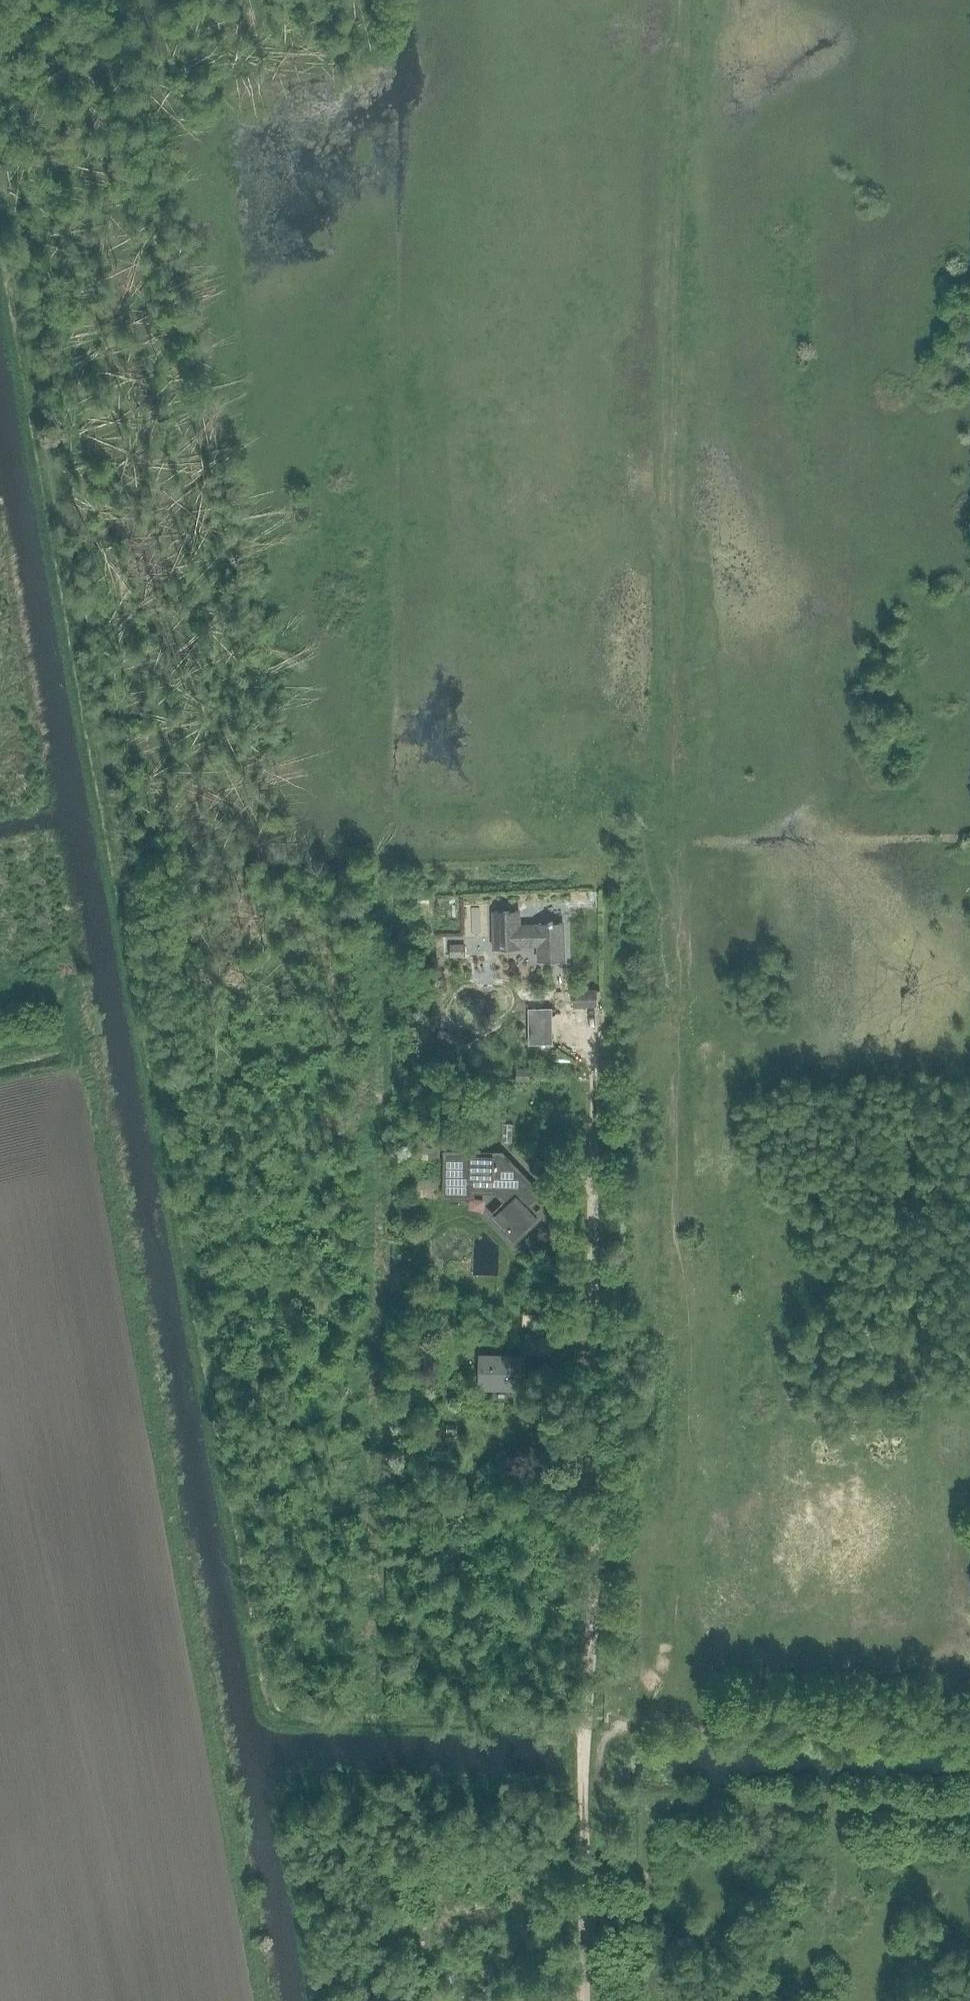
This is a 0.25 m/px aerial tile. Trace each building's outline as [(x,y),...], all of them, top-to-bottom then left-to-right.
[(493,911),(494,950),(522,949),(522,948),(541,948),(541,960),(565,960),(565,924),(541,924),(522,925),(522,910),(493,911)] [(465,956),(465,945),(451,945),(451,956),(465,956)] [(435,982),(419,984),(420,992),(430,991),(430,996),(436,995),(435,982)] [(598,989),(597,989),(573,990),(574,1008),(597,1007),(598,1007),(598,989)] [(429,1026),(419,1027),(420,1038),(430,1037),(429,1026)] [(526,1069),(514,1069),(514,1081),(526,1081),(526,1069)] [(415,1147),(414,1157),(438,1158),(439,1143),(431,1142),(431,1148),(415,1147)] [(447,1155),(447,1195),(472,1195),(472,1189),(498,1190),(510,1202),(495,1216),(516,1238),(538,1217),(528,1206),(539,1195),(510,1164),(498,1164),(498,1156),(447,1155)] [(524,1315),(524,1325),(535,1326),(535,1315),(524,1315)] [(542,1334),(525,1334),(525,1354),(541,1354),(542,1334)] [(523,1357),(478,1356),(477,1392),(523,1393),(523,1357)] [(446,1424),(446,1432),(457,1432),(457,1424),(446,1424)]
